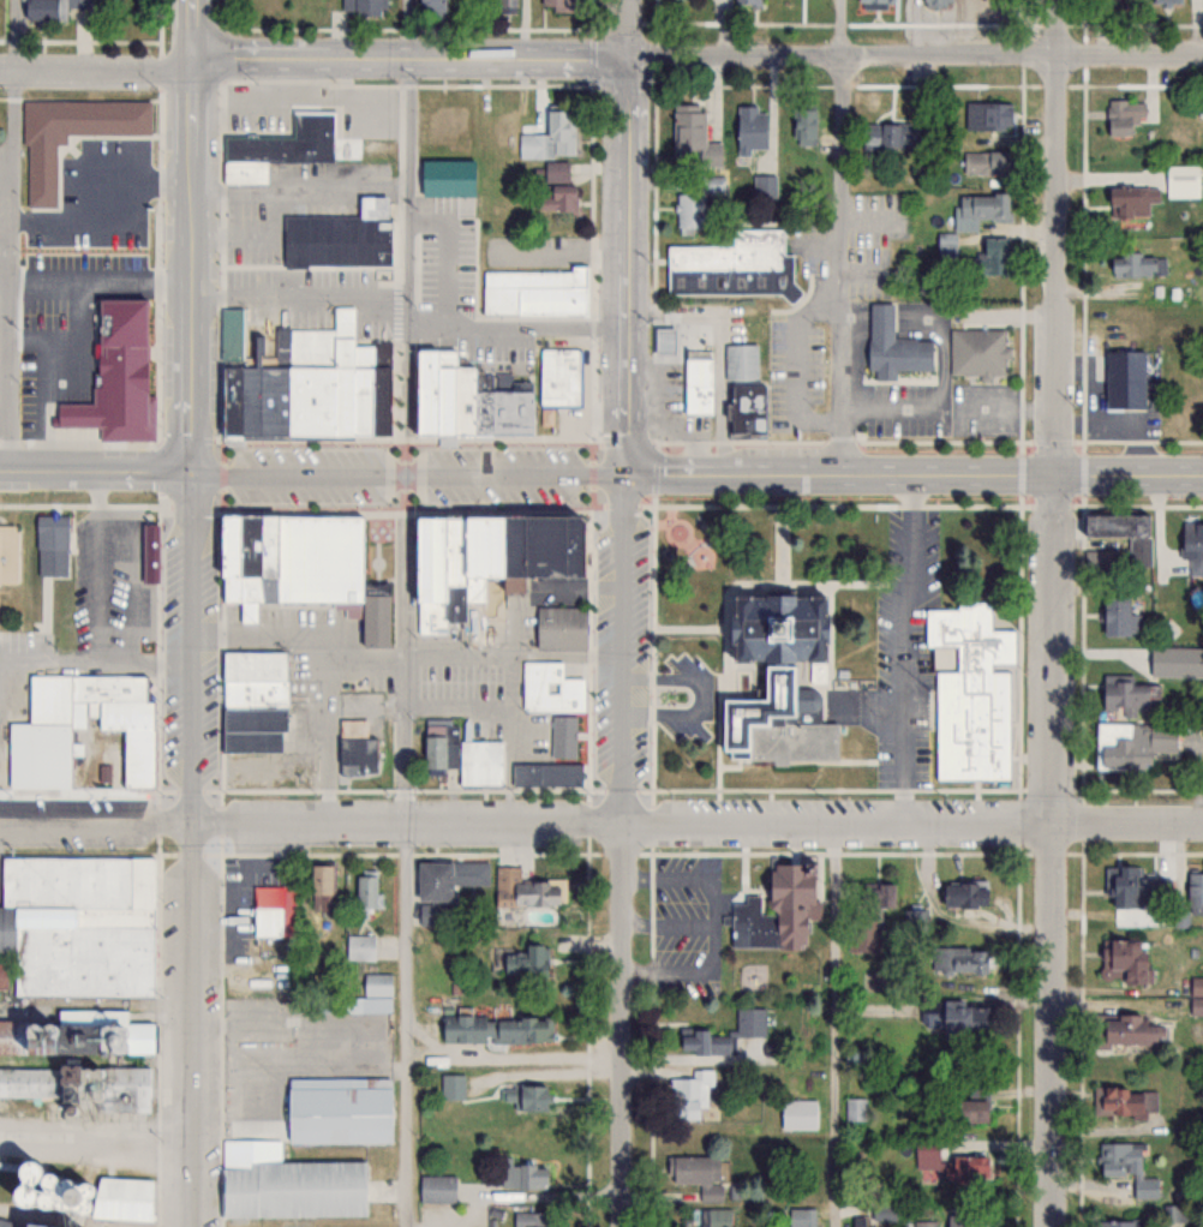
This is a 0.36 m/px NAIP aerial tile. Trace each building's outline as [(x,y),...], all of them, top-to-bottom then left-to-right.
[(21,20),(65,21),(65,0),(21,0),(21,20)] [(352,15),(383,15),(384,0),(352,0),(352,15)] [(415,15),(443,15),(443,0),(416,0),(415,15)] [(516,0),(495,0),(495,10),(516,10),(516,0)] [(539,9),(564,9),(564,0),(539,0),(539,9)] [(920,6),(952,8),(952,0),(920,0),(920,6)] [(1130,137),(1130,99),(1106,99),(1106,137),(1130,137)] [(148,100),(24,100),(24,206),(56,206),(56,143),(64,143),(64,134),(148,134),(148,100)] [(965,129),(1008,129),(1008,101),(965,101),(965,129)] [(672,165),(721,166),(721,142),(703,142),(704,104),(673,103),(672,165)] [(814,145),(814,103),(792,103),(792,145),(814,145)] [(750,148),(764,148),(764,106),(735,106),(735,155),(750,155),(750,148)] [(222,134),(221,183),(266,183),(267,161),(330,162),(331,107),(290,107),(290,134),(222,134)] [(575,157),(575,109),(544,109),(544,133),(519,133),(519,157),(575,157)] [(911,123),(861,123),(861,146),(911,146),(911,123)] [(963,151),(963,173),(1006,173),(1006,151),(963,151)] [(418,194),(473,194),(473,159),(418,159),(418,194)] [(534,210),(574,210),(574,183),(569,183),(569,162),(544,162),(544,194),(534,194),(534,210)] [(725,191),(725,176),(701,176),(701,191),(725,191)] [(755,180),(755,195),(773,195),(773,176),(762,176),(762,180),(755,180)] [(1161,186),(1106,186),(1106,205),(1112,205),(1112,215),(1150,215),(1150,202),(1161,202),(1161,186)] [(280,214),(281,265),(304,267),(387,264),(385,192),(355,193),(354,213),(280,214)] [(702,193),(676,193),(676,230),(702,230),(702,193)] [(958,193),(958,219),(1010,219),(1010,193),(958,193)] [(666,295),(794,296),(794,255),(782,255),(782,228),(731,228),(731,245),(666,245),(666,295)] [(938,254),(955,254),(955,233),(938,233),(938,254)] [(968,274),(1007,274),(1007,237),(980,237),(980,258),(968,258),(968,274)] [(1166,275),(1166,253),(1110,254),(1110,276),(1166,275)] [(588,265),(570,265),(569,270),(482,270),(482,313),(587,314),(588,265)] [(56,429),(56,402),(91,402),(92,295),(150,297),(149,430),(56,429)] [(868,302),(867,371),(875,371),(875,379),(894,379),(895,369),(930,369),(931,339),(891,338),(892,303),(868,302)] [(239,306),(219,306),(219,360),(215,360),(215,431),(234,431),(235,360),(239,360),(239,306)] [(293,438),(293,331),(337,331),(337,309),(358,309),(358,347),(376,347),(376,438),(293,438)] [(652,353),(675,353),(675,324),(652,324),(652,353)] [(950,377),(1006,377),(1006,329),(950,329),(950,377)] [(393,342),(393,438),(376,438),(376,347),(376,342),(393,342)] [(724,344),(725,434),(765,434),(765,382),(757,382),(757,343),(724,344)] [(683,347),(713,347),(713,411),(683,411),(683,347)] [(1144,408),(1144,350),(1103,350),(1103,408),(1144,408)] [(421,351),(457,351),(457,369),(457,437),(421,437),(421,351)] [(544,351),(582,351),(582,406),(544,406),(544,351)] [(457,369),(478,369),(478,378),(478,437),(457,437),(457,369)] [(537,384),(537,437),(478,437),(478,378),(496,378),(496,393),(499,393),(499,375),(516,375),(516,384),(537,384)] [(1127,535),(1127,566),(1150,567),(1150,514),(1079,514),(1079,535),(1127,535)] [(36,516),(36,548),(68,548),(68,516),(36,516)] [(227,604),(227,520),(282,519),(282,604),(262,604),(261,626),(244,626),(244,604),(227,604)] [(282,604),(282,519),(366,520),(366,604),(282,604)] [(421,635),(421,520),(449,520),(449,624),(449,635),(421,635)] [(449,624),(449,520),(468,520),(468,604),(468,624),(449,624)] [(468,604),(468,520),(508,520),(508,581),(487,581),(487,604),(468,604)] [(508,581),(508,520),(528,520),(528,581),(508,581)] [(528,581),(528,520),(581,520),(588,526),(588,581),(528,581)] [(1188,558),(1188,575),(1202,575),(1202,522),(1179,522),(1179,558),(1188,558)] [(20,585),(20,523),(0,523),(0,585),(20,585)] [(1139,613),(1126,613),(1126,587),(1100,587),(1100,634),(1139,634),(1139,613)] [(393,651),(367,651),(367,599),(393,599),(393,651)] [(825,728),(843,728),(843,765),(790,765),(790,770),(777,770),(777,765),(734,765),(734,756),(726,756),(726,704),(770,704),(770,671),(778,671),(778,668),(767,668),(767,665),(756,665),(756,668),(737,668),(737,600),(755,600),(755,601),(771,601),(771,600),(798,600),(798,601),(810,601),(810,600),(830,600),(830,668),(828,668),(828,686),(813,686),(813,668),(810,668),(810,665),(800,665),(800,668),(790,668),(790,671),(800,671),(800,692),(813,692),(821,694),(825,702),(825,728)] [(587,607),(536,606),(534,650),(585,651),(587,607)] [(931,780),(1011,779),(1010,629),(988,629),(988,606),(930,606),(931,780)] [(1182,648),(1163,648),(1163,667),(1182,667),(1182,648)] [(220,752),(287,752),(288,651),(221,651),(220,752)] [(523,662),(523,710),(582,710),(582,677),(561,677),(561,662),(523,662)] [(28,788),(73,788),(73,702),(143,702),(143,675),(28,675),(28,788)] [(1098,713),(1138,713),(1138,703),(1157,704),(1157,682),(1099,681),(1098,713)] [(550,758),(576,759),(576,716),(551,715),(550,758)] [(457,784),(502,785),(502,740),(457,740),(457,719),(422,719),(422,772),(457,772),(457,784)] [(339,720),(338,773),(378,774),(379,733),(363,733),(363,720),(339,720)] [(1094,769),(1147,771),(1148,751),(1175,752),(1176,723),(1096,720),(1094,769)] [(122,787),(153,787),(153,728),(122,728),(122,787)] [(581,764),(513,764),(513,786),(581,786),(581,764)] [(155,859),(1,856),(0,907),(0,990),(13,990),(13,994),(153,997),(155,859)] [(489,861),(415,860),(415,900),(450,900),(450,884),(488,884),(489,861)] [(730,903),(730,948),(811,949),(811,864),(765,863),(764,897),(743,896),(743,903),(730,903)] [(309,864),(309,897),(333,897),(333,864),(309,864)] [(1108,906),(1169,906),(1169,877),(1140,877),(1140,866),(1108,865),(1108,906)] [(569,905),(569,880),(521,880),(521,866),(496,866),(496,906),(569,905)] [(378,870),(355,870),(355,908),(378,908),(378,870)] [(1186,872),(1186,900),(1202,900),(1202,872),(1186,872)] [(939,881),(939,906),(984,906),(984,881),(939,881)] [(891,884),(850,884),(850,951),(883,951),(883,909),(891,909),(891,884)] [(284,886),(252,886),(252,935),(284,935),(284,886)] [(376,935),(347,935),(347,957),(376,957),(376,935)] [(1142,940),(1100,940),(1100,983),(1142,983),(1142,940)] [(522,952),(501,952),(501,975),(548,975),(548,945),(522,945),(522,952)] [(931,947),(931,974),(985,974),(985,947),(931,947)] [(340,996),(340,1012),(393,1011),(393,972),(364,973),(364,996),(340,996)] [(983,1030),(984,1002),(920,1001),(920,1029),(983,1030)] [(153,1055),(153,1023),(125,1022),(125,1010),(54,1009),(54,1021),(0,1020),(0,1053),(153,1055)] [(735,1009),(736,1055),(765,1055),(764,1009),(735,1009)] [(1159,1045),(1159,1024),(1142,1024),(1142,1014),(1093,1014),(1093,1044),(1159,1045)] [(441,1016),(441,1042),(553,1042),(553,1016),(441,1016)] [(675,1031),(675,1054),(729,1054),(729,1031),(675,1031)] [(98,1098),(98,1111),(150,1111),(151,1068),(0,1067),(0,1098),(98,1098)] [(669,1118),(698,1118),(698,1109),(712,1109),(713,1070),(692,1070),(692,1079),(670,1078),(669,1118)] [(442,1099),(465,1099),(465,1073),(442,1073),(442,1099)] [(285,1142),(391,1143),(392,1078),(285,1077),(285,1142)] [(952,1100),(952,1123),(987,1123),(987,1083),(969,1083),(969,1100),(952,1100)] [(516,1101),(516,1110),(549,1110),(549,1086),(502,1086),(502,1101),(516,1101)] [(1094,1088),(1093,1115),(1158,1116),(1159,1089),(1094,1088)] [(845,1121),(867,1121),(867,1098),(845,1098),(845,1121)] [(816,1128),(816,1100),(781,1100),(781,1129),(816,1128)] [(281,1161),(281,1139),(220,1140),(220,1217),(367,1216),(367,1160),(281,1161)] [(914,1142),(916,1168),(938,1167),(937,1141),(914,1142)] [(1133,1175),(1133,1197),(1157,1197),(1157,1177),(1142,1177),(1142,1142),(1098,1142),(1098,1175),(1133,1175)] [(985,1156),(948,1156),(948,1179),(985,1179),(985,1156)] [(514,1157),(501,1157),(501,1189),(548,1188),(548,1165),(514,1165),(514,1157)] [(700,1202),(721,1201),(721,1157),(668,1158),(668,1185),(700,1184),(700,1202)] [(93,1180),(42,1177),(43,1163),(0,1161),(0,1210),(153,1219),(156,1180),(93,1177),(93,1180)] [(456,1175),(420,1175),(420,1202),(456,1202),(456,1175)] [(894,1204),(872,1204),(872,1221),(894,1221),(894,1204)] [(1186,1205),(1163,1205),(1163,1221),(1186,1221),(1186,1205)] [(732,1209),(700,1209),(700,1226),(671,1225),(671,1226),(731,1226),(732,1209)] [(816,1209),(789,1209),(789,1226),(816,1226),(816,1209)] [(551,1211),(514,1212),(515,1226),(551,1226),(551,1211)] [(983,1212),(946,1212),(946,1226),(983,1226),(983,1212)] [(0,1215),(0,1226),(44,1226),(0,1215)] [(866,1217),(850,1216),(850,1226),(866,1226),(866,1217)]
